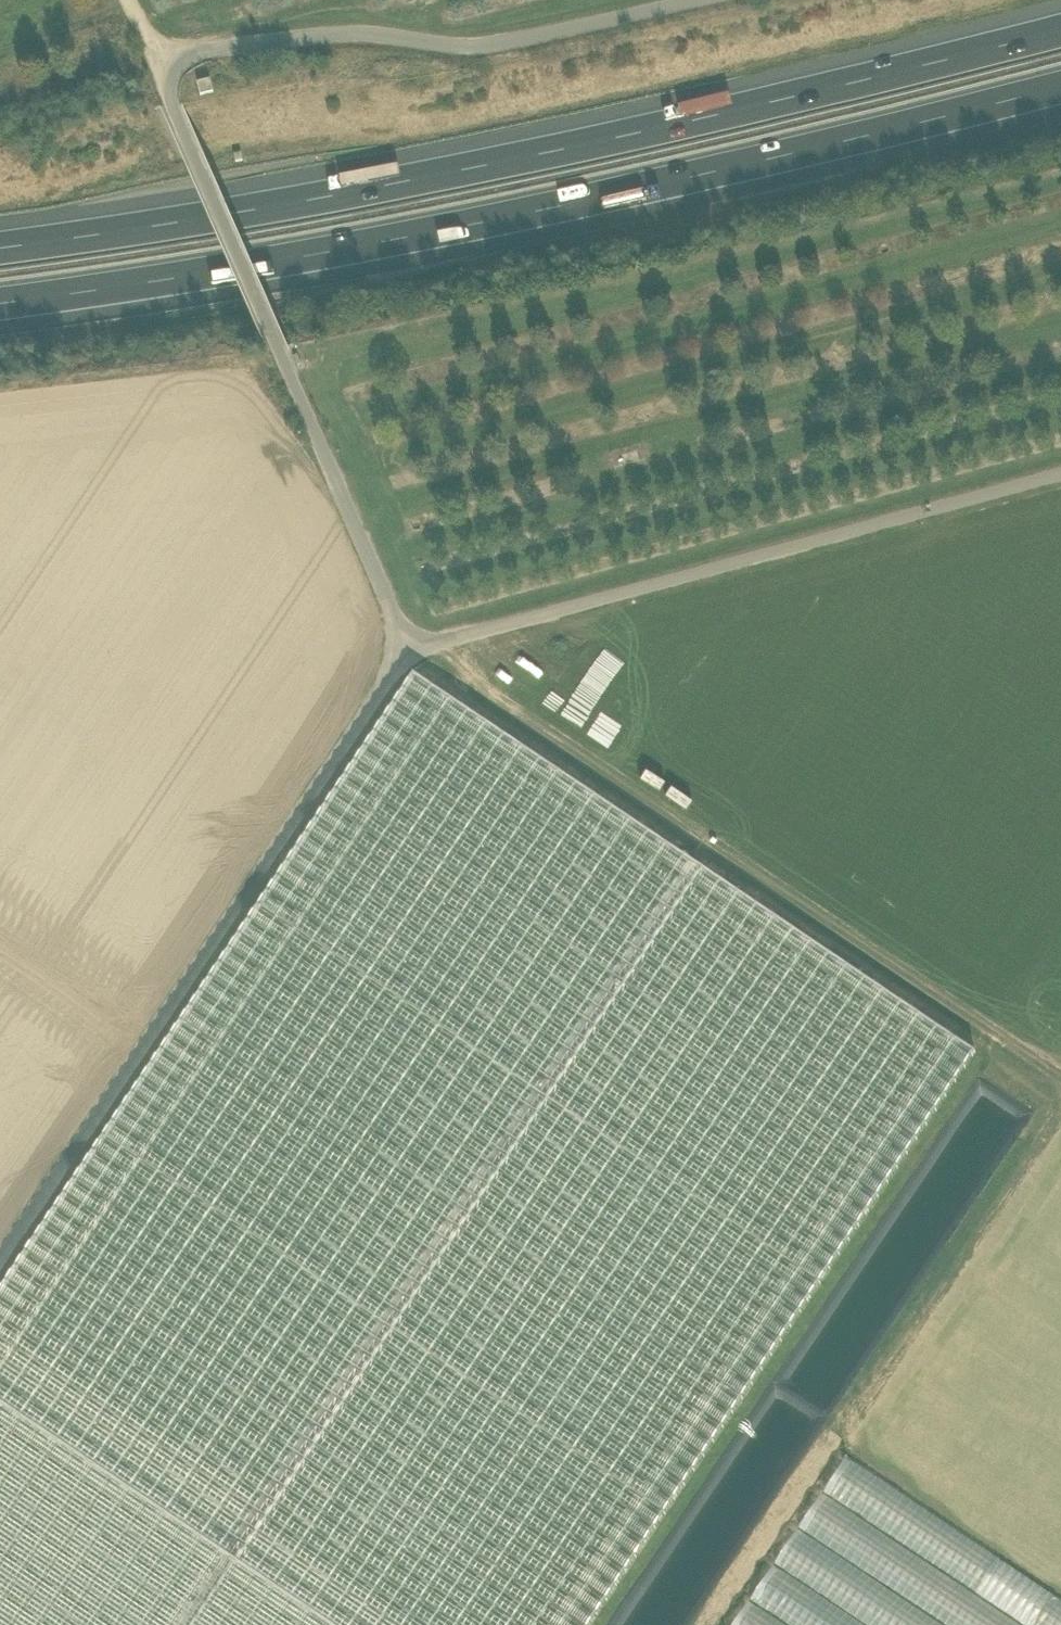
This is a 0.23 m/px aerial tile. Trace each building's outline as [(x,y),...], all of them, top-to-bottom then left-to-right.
[(198,84),(201,96),(213,93),(210,80),(198,84)] [(414,677),(258,908),(818,1284),(973,1054),(414,677)] [(664,1515),(818,1284),(258,908),(104,1138),(664,1515)] [(664,1515),(104,1138),(0,1293),(0,1403),(330,1624),(590,1624),(664,1515)] [(0,1403),(0,1624),(330,1624),(0,1403)]
